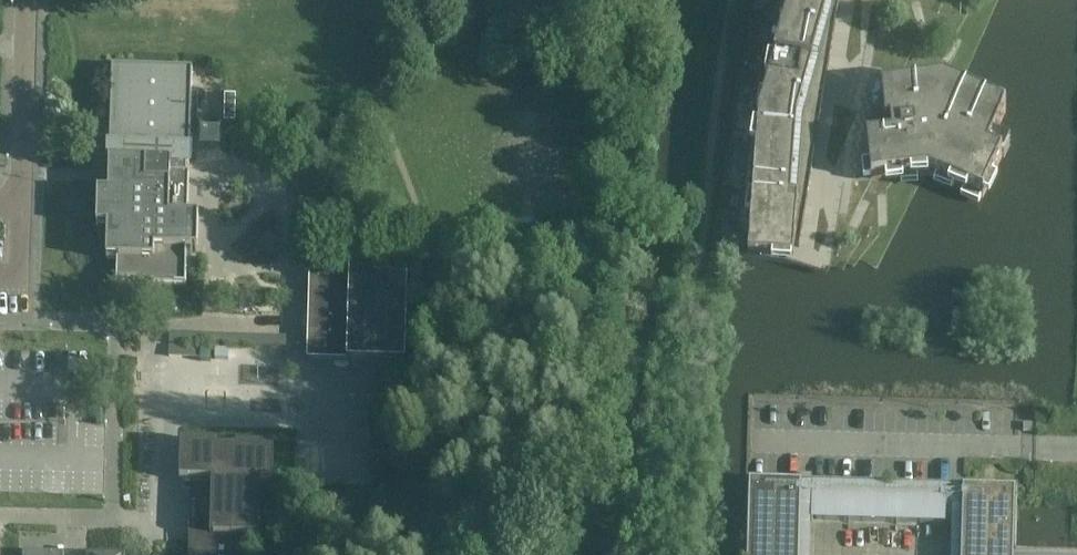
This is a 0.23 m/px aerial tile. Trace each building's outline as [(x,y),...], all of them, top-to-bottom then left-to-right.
[(983,198),(1002,154),(989,148),(1005,110),(959,90),(942,82),(883,88),(883,82),(882,68),(872,67),(862,65),(867,35),(873,0),(753,0),(713,248),(722,249),(830,267),(844,181),(853,181),(871,180),(928,174),(983,198)] [(108,193),(98,193),(97,227),(107,227),(106,259),(115,260),(117,260),(116,292),(128,292),(136,293),(153,293),(154,285),(186,286),(187,271),(187,251),(198,251),(199,217),(188,217),(189,174),(186,174),(186,164),(189,165),(190,148),(193,148),(193,146),(190,146),(190,119),(197,119),(198,95),(191,94),(192,69),(180,69),(180,68),(112,66),(110,144),(107,144),(107,146),(110,146),(109,161),(108,193)] [(224,95),(224,121),(235,122),(236,95),(224,95)] [(296,226),(295,253),(307,253),(307,226),(296,226)] [(307,360),(400,362),(405,362),(405,361),(403,361),(406,268),(408,268),(408,266),(310,264),(310,265),(308,328),(308,359),(307,359),(307,360)] [(199,343),(199,335),(171,334),(171,333),(170,333),(170,343),(199,344),(199,343)] [(198,356),(199,348),(199,347),(169,346),(169,356),(170,356),(198,356)] [(247,538),(259,538),(259,536),(258,536),(259,483),(273,483),(273,481),(272,481),(273,449),(274,449),(274,448),(236,447),(236,449),(216,449),(217,444),(215,444),(215,445),(183,444),(183,443),(181,443),(180,481),(191,481),(191,503),(190,534),(189,554),(246,554),(247,538)] [(800,481),(747,480),(745,554),(798,554),(799,518),(801,481),(800,481)] [(946,489),(952,489),(952,485),(811,482),(811,485),(812,486),(811,521),(812,521),(812,520),(944,523),(944,524),(945,524),(946,489)] [(1013,548),(1016,548),(1017,504),(1017,487),(964,486),(962,554),(1012,554),(1013,548)]
